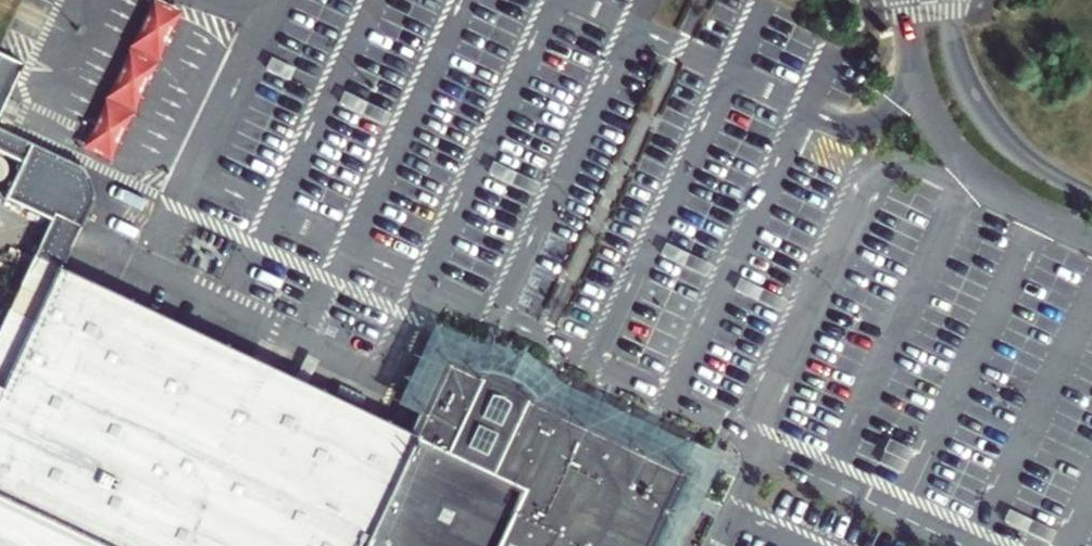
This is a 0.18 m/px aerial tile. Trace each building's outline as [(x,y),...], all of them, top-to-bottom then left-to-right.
[(78,149),(108,163),(125,128),(136,105),(161,52),(181,12),(156,0),(150,0),(131,39),(106,91),(95,114),(78,149)] [(23,67),(0,56),(0,115),(3,108),(5,104),(23,67)] [(79,226),(93,198),(85,170),(0,130),(0,152),(22,162),(5,198),(51,220),(53,214),(79,226)] [(9,310),(35,322),(60,268),(79,226),(53,214),(51,220),(9,310)] [(686,469),(593,425),(589,434),(585,432),(590,423),(528,394),(491,470),(453,454),(490,376),(443,353),(414,417),(411,424),(426,431),(412,435),(261,363),(60,268),(35,322),(9,310),(0,330),(0,545),(650,545),(686,469)] [(398,408),(414,417),(443,353),(490,376),(512,382),(528,394),(686,469),(705,450),(561,383),(551,374),(542,362),(528,351),(514,345),(496,343),(477,341),(438,323),(398,408)]
